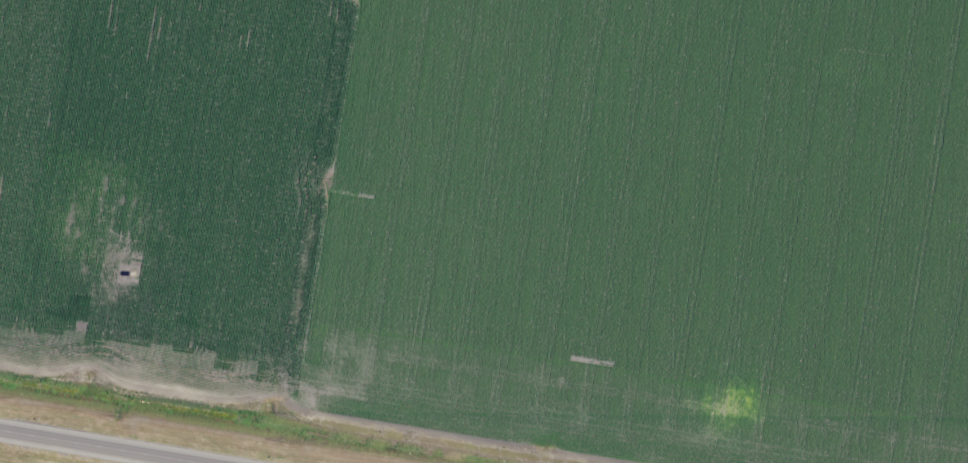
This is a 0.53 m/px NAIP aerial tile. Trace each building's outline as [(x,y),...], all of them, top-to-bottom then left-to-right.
[(925,27),(935,15),(927,7),(916,19),(925,27)]
